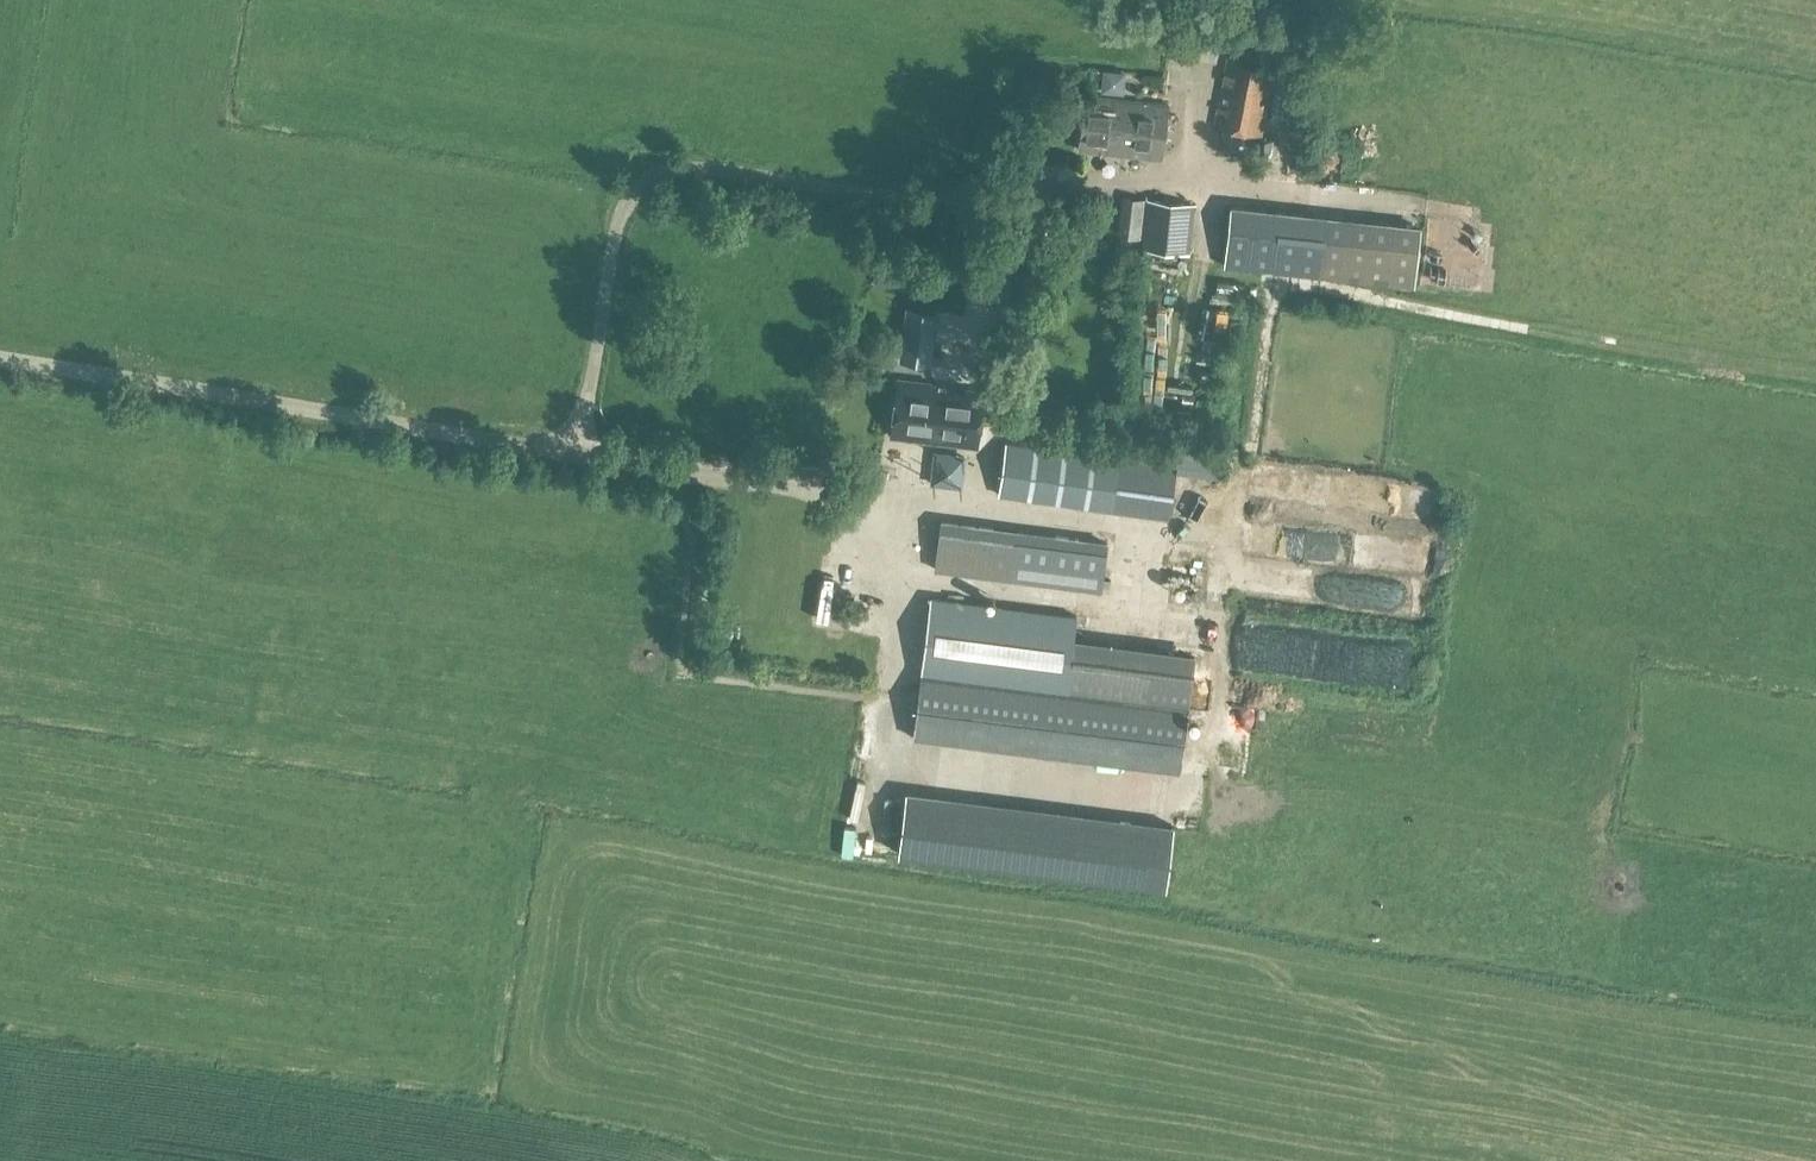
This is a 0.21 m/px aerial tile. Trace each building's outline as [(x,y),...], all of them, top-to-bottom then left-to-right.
[(1276,70),(1228,58),(1213,126),(1262,137),(1276,70)] [(1170,103),(1083,94),(1078,151),(1165,160),(1170,103)] [(1123,195),(1118,233),(1143,236),(1148,198),(1123,195)] [(1190,253),(1196,204),(1148,198),(1142,248),(1190,253)] [(1224,266),(1416,286),(1422,227),(1231,206),(1224,266)] [(923,378),(928,345),(890,339),(889,346),(891,346),(890,357),(903,359),(901,375),(923,378)] [(977,447),(982,393),(933,387),(933,384),(901,379),(894,439),(977,447)] [(1223,475),(1226,449),(1123,435),(1120,460),(1008,444),(1000,495),(1170,519),(1177,469),(1223,475)] [(934,453),(930,482),(958,486),(962,457),(934,453)] [(1103,591),(1109,543),(941,522),(935,569),(1103,591)] [(1078,615),(931,596),(913,738),(1181,772),(1196,653),(1075,638),(1078,615)] [(899,854),(1167,888),(1174,829),(906,795),(899,854)]
